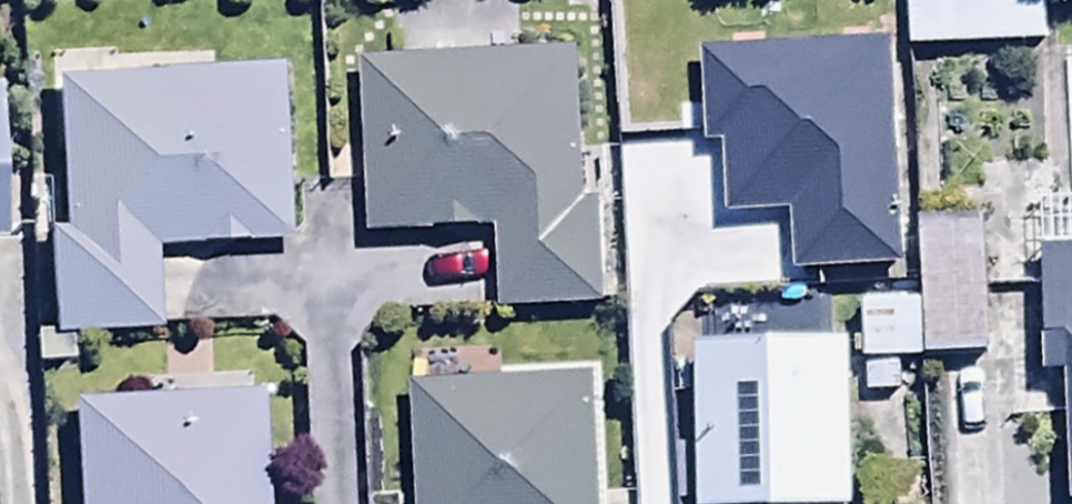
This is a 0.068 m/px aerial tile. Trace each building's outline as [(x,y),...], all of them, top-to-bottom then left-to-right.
[(725,0),(620,0),(622,70),(729,65),(725,0)] [(729,65),(759,64),(756,0),(725,0),(729,65)] [(904,58),(1050,55),(1049,0),(903,0),(904,58)] [(579,57),(360,69),(368,247),(496,241),(500,315),(618,310),(612,158),(583,159),(579,57)] [(47,228),(53,343),(155,339),(152,252),(298,247),(291,75),(51,84),(57,228),(47,228)] [(698,209),(702,274),(797,273),(796,194),(736,195),(736,208),(698,209)] [(923,365),(969,364),(969,386),(1015,386),(1014,293),(990,293),(988,219),(921,220),(922,304),(923,365)] [(1039,252),(1042,385),(1068,384),(1070,503),(1071,503),(1071,251),(1039,252)] [(864,305),(864,372),(923,372),(923,365),(922,304),(864,305)] [(696,359),(698,503),(854,503),(853,355),(759,356),(759,346),(715,346),(715,359),(696,359)] [(71,410),(74,503),(265,503),(261,381),(145,385),(145,408),(71,410)] [(407,396),(416,503),(622,503),(620,490),(601,491),(592,381),(407,396)]
